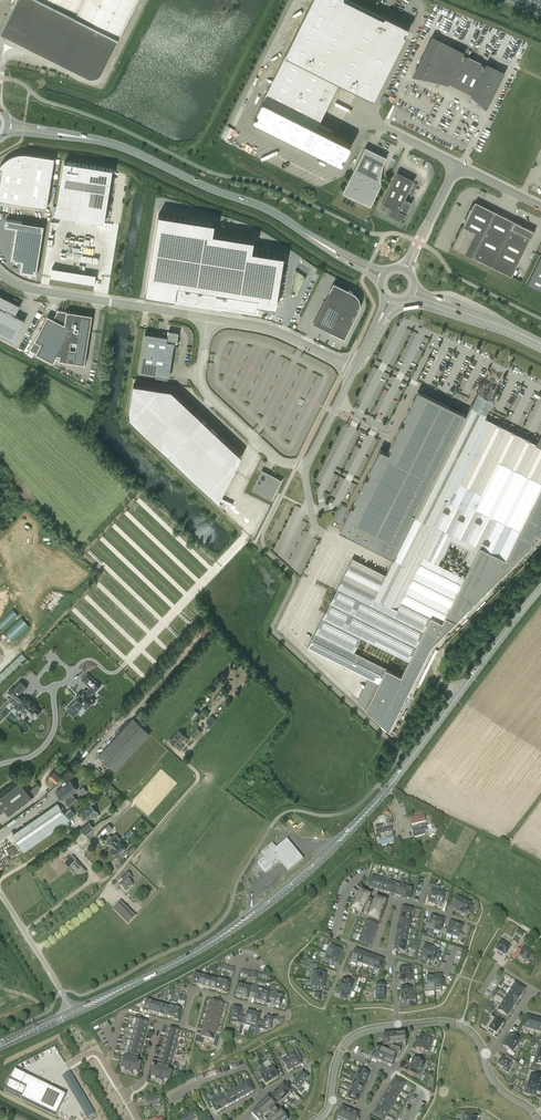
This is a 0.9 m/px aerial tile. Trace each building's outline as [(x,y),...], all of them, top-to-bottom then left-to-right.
[(9,15),(1,31),(54,58),(83,0),(17,0),(9,15)] [(103,69),(118,38),(137,0),(83,0),(54,58),(87,74),(89,75),(91,75),(93,76),(94,75),(96,75),(98,74),(100,73),(101,72),(102,70),(103,69)] [(407,26),(354,0),(312,0),(254,117),(254,118),(254,119),(254,120),(255,120),(339,162),(340,163),(341,163),(342,162),(343,162),(343,161),(350,146),(351,146),(351,145),(350,144),(350,143),(349,143),(317,127),(339,82),(371,98),(372,98),(373,98),(374,98),(375,97),(408,30),(409,29),(409,28),(408,28),(408,27),(407,26)] [(486,106),(502,73),(433,38),(415,74),(447,82),(473,95),(486,106)] [(343,193),(371,206),(384,179),(383,179),(381,178),(381,175),(382,168),(385,161),(386,157),(365,147),(364,150),(343,193)] [(25,153),(23,153),(21,153),(20,153),(19,153),(18,153),(17,154),(15,154),(13,155),(11,156),(10,156),(9,157),(8,158),(7,159),(5,161),(4,162),(3,163),(3,164),(2,165),(2,166),(1,167),(0,169),(0,170),(2,172),(0,184),(0,200),(47,207),(55,158),(25,153)] [(59,203),(57,215),(105,222),(114,170),(65,162),(59,203)] [(414,180),(397,171),(382,203),(390,207),(387,214),(396,218),(396,217),(397,218),(399,218),(400,218),(401,217),(402,217),(403,216),(404,215),(405,214),(406,215),(412,202),(405,198),(414,180)] [(492,266),(510,229),(515,231),(519,223),(514,221),(479,203),(473,205),(463,225),(452,247),(472,257),(472,256),(492,266)] [(158,213),(146,293),(175,298),(177,284),(225,292),(223,299),(243,302),(243,307),(257,309),(258,303),(264,304),(276,306),(284,255),(252,250),(254,239),(213,233),(215,222),(158,213)] [(44,225),(6,219),(5,226),(16,228),(11,259),(22,261),(20,272),(36,275),(44,225)] [(510,229),(492,266),(511,276),(530,239),(534,231),(519,223),(515,231),(510,229)] [(527,284),(540,291),(540,255),(527,284)] [(96,274),(52,268),(51,277),(95,284),(96,274)] [(295,269),(291,295),(296,296),(306,277),(295,269)] [(333,282),(314,322),(315,323),(315,322),(319,325),(331,331),(330,331),(332,332),(336,334),(337,334),(339,335),(340,336),(345,338),(350,327),(356,316),(356,314),(357,314),(358,312),(357,312),(358,311),(359,309),(359,308),(359,307),(360,307),(360,306),(360,305),(360,304),(360,303),(360,302),(360,301),(360,300),(359,300),(359,299),(359,298),(358,297),(358,296),(357,296),(357,295),(356,294),(355,293),(354,293),(353,292),(351,291),(350,291),(349,290),(348,290),(333,282)] [(14,341),(25,320),(15,315),(20,305),(7,299),(7,300),(1,297),(2,296),(0,295),(0,335),(14,341)] [(48,315),(30,350),(54,362),(55,359),(58,359),(58,360),(85,364),(93,314),(67,310),(67,311),(58,310),(53,318),(48,315)] [(168,336),(145,333),(139,373),(165,377),(166,370),(170,370),(175,342),(177,342),(178,332),(168,331),(168,336)] [(134,384),(129,410),(130,419),(217,500),(219,501),(225,489),(233,472),(234,472),(242,455),(173,391),(172,390),(134,384)] [(352,506),(339,530),(394,558),(466,414),(418,390),(403,420),(405,421),(403,424),(401,424),(391,444),(389,448),(391,449),(389,453),(380,449),(368,473),(370,474),(368,478),(366,477),(353,502),(355,503),(353,506),(352,506)] [(386,575),(352,558),(336,591),(308,648),(368,678),(378,683),(371,697),(366,707),(366,708),(389,730),(403,701),(431,645),(493,584),(540,535),(540,434),(539,438),(536,443),(484,417),(486,412),(479,408),(471,404),(467,412),(466,414),(394,558),(386,575)] [(261,472),(252,490),(266,497),(272,500),(279,485),(281,480),(277,478),(262,470),(261,472)] [(339,509),(334,520),(339,523),(347,507),(342,504),(339,509)] [(0,621),(0,627),(2,629),(17,614),(13,609),(0,621)] [(21,617),(5,632),(13,641),(30,626),(21,617)] [(26,657),(21,652),(0,672),(0,682),(26,657)] [(31,679),(36,674),(31,670),(26,674),(31,679)] [(87,673),(82,679),(90,687),(86,691),(85,690),(80,695),(79,694),(76,698),(77,699),(70,706),(74,709),(70,713),(71,714),(73,716),(81,708),(84,705),(86,707),(89,704),(91,705),(95,700),(91,696),(101,685),(96,681),(87,673)] [(12,695),(9,699),(16,706),(15,707),(20,712),(21,710),(25,713),(27,711),(30,715),(33,712),(37,715),(40,711),(33,704),(34,703),(30,700),(30,701),(25,696),(24,698),(19,694),(27,685),(21,680),(13,688),(9,692),(12,695)] [(206,723),(211,727),(217,720),(211,715),(206,723)] [(115,772),(150,734),(133,718),(98,756),(115,772)] [(196,739),(202,732),(197,727),(191,735),(196,739)] [(176,746),(185,736),(179,731),(170,741),(176,746)] [(55,782),(60,777),(53,770),(49,776),(55,782)] [(0,794),(0,814),(5,810),(9,815),(34,796),(33,794),(41,787),(40,786),(38,784),(37,784),(30,790),(20,777),(0,793),(0,794)] [(71,805),(77,800),(72,794),(78,789),(70,780),(56,792),(64,801),(70,796),(71,797),(65,803),(69,807),(71,805)] [(78,791),(83,796),(87,792),(83,786),(80,789),(78,791)] [(37,816),(12,834),(24,852),(47,836),(57,829),(63,825),(68,822),(70,820),(69,820),(64,813),(57,803),(37,816)] [(93,815),(97,812),(90,804),(81,813),(87,820),(93,815)] [(425,816),(410,819),(412,826),(426,823),(425,816)] [(85,835),(94,827),(92,825),(89,822),(80,829),(83,832),(85,835)] [(112,827),(108,824),(105,827),(110,832),(113,828),(112,827)] [(384,826),(375,828),(377,836),(394,832),(393,830),(385,831),(384,826)] [(425,828),(413,831),(414,836),(427,833),(425,828)] [(105,840),(107,842),(112,848),(112,847),(114,849),(117,845),(118,846),(122,843),(119,841),(121,839),(115,834),(112,837),(110,835),(105,840)] [(394,838),(379,841),(381,847),(395,844),(394,838)] [(284,866),(289,872),(305,859),(299,853),(287,839),(276,848),(271,852),(278,860),(284,866)] [(118,856),(120,858),(125,853),(123,851),(126,848),(122,843),(118,846),(117,845),(114,849),(112,847),(112,848),(110,850),(117,857),(118,856)] [(276,862),(278,860),(271,852),(276,848),(274,846),(273,845),(272,843),(261,852),(262,853),(263,855),(265,857),(257,863),(265,872),(276,862)] [(135,848),(132,845),(127,851),(130,854),(135,848)] [(12,847),(6,850),(10,856),(16,852),(12,847)] [(69,869),(75,876),(73,878),(75,880),(77,878),(79,880),(87,872),(73,857),(65,864),(69,869)] [(126,892),(133,885),(129,882),(132,878),(126,873),(120,879),(123,882),(119,886),(126,892)] [(375,889),(380,874),(377,873),(377,877),(373,876),(369,888),(375,889)] [(381,891),(384,881),(378,879),(380,874),(375,889),(381,891)] [(387,893),(391,878),(389,877),(388,880),(390,881),(389,883),(384,881),(381,891),(386,893),(387,893)] [(392,895),(396,882),(392,881),(393,878),(391,878),(387,893),(392,895)] [(398,896),(401,886),(402,884),(403,881),(400,880),(399,883),(396,882),(392,895),(398,896)] [(407,888),(404,898),(410,899),(413,887),(409,886),(410,883),(408,882),(406,888),(407,888)] [(404,898),(407,888),(406,888),(401,886),(398,896),(404,898)] [(435,904),(439,891),(429,888),(427,895),(430,896),(428,902),(435,904)] [(439,891),(435,904),(442,906),(444,899),(447,900),(449,893),(439,891)] [(370,897),(363,893),(361,892),(352,911),(361,916),(370,897)] [(459,912),(465,899),(459,896),(457,900),(454,898),(451,905),(454,906),(453,909),(459,912)] [(376,899),(369,919),(379,923),(386,903),(376,899)] [(465,899),(459,912),(465,915),(467,912),(470,914),(473,907),(470,906),(470,904),(464,902),(465,899)] [(128,924),(135,917),(136,915),(121,900),(113,909),(128,924)] [(401,915),(413,917),(414,911),(402,909),(401,915)] [(434,930),(438,919),(432,917),(429,924),(426,923),(424,929),(428,931),(428,928),(434,930)] [(445,929),(441,928),(444,921),(438,919),(434,930),(439,932),(439,934),(442,936),(445,929)] [(364,928),(375,932),(378,925),(366,921),(364,928)] [(448,930),(445,929),(442,936),(446,937),(447,934),(452,936),(456,925),(450,923),(448,930)] [(463,935),(460,934),(462,927),(456,925),(452,936),(458,938),(457,940),(461,942),(463,935)] [(361,935),(373,939),(375,932),(364,928),(361,935)] [(373,939),(361,935),(359,941),(370,946),(373,939)] [(396,944),(408,946),(406,945),(407,940),(397,938),(396,944)] [(495,950),(505,956),(507,953),(510,955),(518,944),(513,941),(509,948),(507,947),(508,946),(504,943),(503,944),(500,942),(495,950)] [(326,953),(339,958),(342,952),(335,949),(337,946),(328,942),(326,945),(329,947),(326,953)] [(427,960),(433,947),(423,943),(420,949),(423,951),(421,957),(427,960)] [(400,955),(408,956),(409,952),(407,952),(408,946),(396,944),(394,950),(401,951),(400,955)] [(433,947),(427,960),(433,963),(435,959),(438,961),(441,954),(438,953),(439,949),(433,947)] [(529,963),(535,955),(528,951),(528,950),(524,947),(518,956),(529,963)] [(511,958),(514,960),(521,950),(518,948),(511,958)] [(357,963),(361,953),(355,950),(351,962),(357,965),(357,963)] [(339,958),(326,953),(322,962),(328,965),(330,962),(336,965),(339,958)] [(363,965),(366,955),(361,953),(357,963),(363,965)] [(368,967),(372,957),(366,955),(363,965),(368,967)] [(374,969),(378,959),(372,957),(368,967),(374,969)] [(378,959),(374,969),(373,970),(379,973),(383,961),(378,959)] [(400,976),(414,975),(414,965),(406,966),(407,969),(400,970),(400,976)] [(319,970),(312,969),(310,979),(324,982),(325,975),(318,974),(319,970)] [(201,975),(195,974),(192,984),(198,985),(201,975)] [(207,977),(201,975),(198,985),(204,987),(207,977)] [(408,985),(415,985),(414,975),(400,976),(400,982),(408,982),(408,985)] [(340,987),(351,991),(354,992),(359,978),(352,976),(349,983),(343,980),(340,987)] [(441,980),(441,976),(434,977),(435,991),(442,991),(441,987),(445,987),(445,980),(441,980)] [(210,988),(212,979),(207,977),(204,987),(210,988)] [(435,991),(434,977),(427,977),(427,984),(424,985),(424,992),(435,991)] [(215,990),(218,980),(212,979),(210,988),(215,990)] [(324,982),(310,979),(309,986),(313,987),(312,990),(319,991),(320,988),(323,988),(324,982)] [(221,992),(224,982),(218,980),(215,990),(221,992)] [(227,993),(230,984),(224,982),(221,992),(227,993)] [(253,994),(255,986),(245,983),(244,986),(241,997),(242,997),(242,998),(245,999),(245,998),(248,999),(249,993),(253,994)] [(244,986),(238,984),(235,995),(237,996),(237,997),(241,998),(241,997),(244,986)] [(525,990),(515,984),(512,990),(521,996),(525,990)] [(384,1001),(384,986),(377,985),(377,991),(375,990),(375,997),(376,997),(376,1001),(384,1001)] [(415,985),(408,985),(408,989),(401,989),(401,996),(415,995),(415,985)] [(265,989),(255,986),(253,994),(256,995),(254,1001),(257,1001),(257,1002),(260,1003),(260,1002),(261,1002),(265,989)] [(272,986),(271,989),(265,988),(265,989),(261,1002),(261,1003),(264,1004),(265,1004),(267,1004),(269,998),(272,999),(274,991),(276,987),(272,986)] [(351,991),(340,987),(338,993),(341,995),(340,998),(347,1000),(348,997),(349,997),(351,991)] [(521,996),(512,990),(508,995),(518,1001),(521,996)] [(282,1004),(284,994),(274,991),(272,999),(275,1000),(274,1006),(281,1008),(281,1007),(282,1007),(282,1004)] [(415,995),(401,996),(402,1002),(409,1001),(409,1005),(416,1004),(415,995)] [(518,1001),(508,995),(505,1000),(514,1006),(518,1001)] [(210,1000),(208,1007),(215,1009),(217,1002),(210,1000)] [(514,1006),(505,1000),(501,1006),(511,1012),(514,1006)] [(152,1002),(146,1001),(144,1011),(149,1012),(152,1002)] [(171,1005),(170,1004),(170,1007),(167,1017),(173,1018),(175,1009),(176,1006),(177,1003),(171,1001),(171,1005)] [(152,1002),(149,1012),(155,1014),(158,1004),(152,1002)] [(224,1004),(217,1002),(215,1009),(222,1011),(224,1004)] [(164,1005),(158,1004),(155,1014),(158,1014),(158,1015),(161,1016),(164,1005)] [(164,1005),(161,1016),(164,1017),(164,1016),(167,1017),(170,1007),(164,1005)] [(498,1011),(507,1017),(511,1012),(501,1006),(498,1011)] [(215,1009),(208,1007),(206,1014),(214,1016),(215,1009)] [(239,1016),(241,1009),(234,1008),(234,1009),(233,1009),(232,1012),(233,1012),(231,1019),(238,1020),(237,1023),(240,1024),(242,1016),(239,1016)] [(179,1020),(181,1010),(175,1009),(173,1018),(179,1020)] [(222,1011),(215,1009),(214,1016),(220,1018),(221,1018),(222,1011)] [(242,1016),(240,1024),(250,1027),(251,1024),(254,1013),(253,1013),(253,1012),(250,1011),(250,1012),(248,1011),(246,1017),(242,1016)] [(496,1034),(503,1023),(499,1021),(502,1017),(494,1011),(491,1016),(495,1019),(489,1029),(489,1030),(488,1032),(493,1035),(494,1033),(496,1034)] [(259,1021),(260,1015),(258,1014),(258,1013),(255,1013),(254,1013),(251,1024),(257,1026),(256,1028),(260,1029),(262,1022),(259,1021)] [(214,1016),(206,1014),(205,1021),(212,1023),(214,1016)] [(220,1018),(214,1016),(212,1023),(219,1024),(220,1018)] [(265,1023),(262,1022),(260,1029),(264,1030),(264,1028),(271,1030),(273,1023),(274,1020),(273,1020),(274,1018),(267,1017),(265,1023)] [(533,1019),(526,1017),(523,1028),(530,1029),(533,1019)] [(137,1019),(136,1025),(146,1028),(148,1022),(137,1019)] [(539,1021),(533,1019),(530,1029),(536,1031),(539,1021)] [(212,1023),(205,1021),(203,1027),(204,1028),(210,1029),(212,1023)] [(219,1024),(212,1023),(210,1029),(216,1031),(217,1031),(219,1024)] [(136,1025),(134,1030),(145,1033),(146,1028),(136,1025)] [(169,1028),(168,1034),(178,1036),(180,1031),(169,1028)] [(210,1029),(204,1028),(201,1036),(213,1040),(214,1040),(215,1040),(216,1039),(217,1037),(216,1036),(215,1035),(216,1031),(210,1029)] [(134,1030),(133,1036),(143,1039),(145,1033),(134,1030)] [(419,1042),(432,1047),(434,1040),(431,1039),(432,1036),(425,1033),(424,1037),(421,1036),(419,1042)] [(168,1034),(166,1039),(177,1042),(178,1036),(168,1034)] [(384,1048),(406,1046),(405,1034),(383,1037),(384,1048)] [(510,1035),(506,1041),(516,1047),(519,1049),(518,1048),(521,1042),(523,1043),(524,1040),(519,1036),(517,1039),(510,1035)] [(132,1039),(131,1041),(142,1044),(143,1039),(133,1036),(132,1039)] [(166,1039),(165,1044),(175,1047),(177,1042),(166,1039)] [(131,1041),(130,1047),(140,1050),(142,1044),(131,1041)] [(516,1047),(506,1041),(503,1047),(508,1050),(507,1053),(513,1058),(515,1054),(513,1053),(516,1047)] [(432,1047),(419,1042),(416,1049),(423,1051),(422,1055),(429,1057),(432,1047)] [(165,1044),(163,1050),(174,1053),(175,1047),(165,1044)] [(140,1050),(130,1047),(128,1052),(139,1055),(140,1050)] [(376,1049),(372,1059),(392,1067),(396,1057),(376,1049)] [(163,1050),(162,1055),(172,1058),(174,1053),(163,1050)] [(287,1056),(294,1068),(301,1065),(299,1062),(302,1060),(297,1051),(287,1056)] [(128,1052),(127,1058),(137,1061),(138,1060),(139,1055),(128,1052)] [(172,1058),(162,1055),(160,1061),(171,1064),(172,1058)] [(294,1068),(287,1056),(282,1059),(280,1056),(277,1058),(282,1067),(285,1066),(288,1072),(294,1068)] [(505,1060),(502,1058),(498,1065),(503,1068),(502,1070),(508,1073),(510,1069),(509,1068),(511,1065),(513,1066),(516,1062),(507,1057),(505,1060)] [(535,1057),(533,1064),(532,1063),(531,1067),(539,1070),(540,1066),(540,1059),(535,1057)] [(137,1061),(127,1058),(127,1060),(123,1058),(120,1069),(125,1071),(125,1073),(132,1075),(133,1073),(138,1074),(141,1064),(138,1062),(138,1061),(139,1061),(138,1060),(137,1061)] [(411,1065),(424,1071),(429,1062),(422,1058),(421,1062),(414,1059),(411,1065)] [(159,1066),(169,1069),(171,1064),(160,1061),(159,1066)] [(266,1071),(272,1081),(278,1078),(274,1071),(278,1070),(273,1061),(269,1063),(271,1065),(265,1069),(266,1071)] [(424,1071),(411,1065),(408,1071),(415,1074),(413,1078),(420,1081),(424,1071)] [(158,1068),(154,1067),(151,1078),(156,1079),(155,1082),(163,1084),(164,1081),(169,1083),(172,1072),(168,1071),(169,1069),(159,1066),(158,1066),(158,1068)] [(355,1075),(366,1080),(369,1075),(357,1070),(355,1074),(355,1075)] [(15,1071),(5,1092),(56,1118),(67,1097),(15,1071)] [(272,1081),(266,1071),(260,1074),(259,1072),(256,1074),(259,1080),(262,1078),(266,1084),(272,1081)] [(538,1078),(539,1074),(529,1071),(528,1075),(531,1076),(529,1083),(540,1086),(540,1079),(538,1078)] [(95,1114),(70,1072),(62,1077),(87,1119),(95,1114)] [(306,1083),(305,1082),(308,1079),(306,1077),(308,1074),(306,1072),(304,1076),(302,1074),(292,1086),(300,1093),(303,1089),(302,1088),(306,1083)] [(352,1081),(364,1086),(366,1080),(355,1075),(355,1074),(352,1073),(351,1075),(354,1077),(352,1081)] [(391,1084),(402,1090),(405,1084),(395,1078),(391,1084)] [(243,1086),(248,1095),(253,1092),(247,1081),(243,1083),(241,1084),(242,1086),(243,1086)] [(346,1086),(350,1088),(350,1086),(362,1091),(364,1086),(352,1081),(351,1085),(347,1084),(346,1086)] [(540,1091),(540,1086),(529,1083),(527,1089),(525,1089),(524,1093),(534,1096),(535,1092),(540,1094),(540,1091)] [(388,1090),(398,1096),(402,1090),(391,1084),(388,1090)] [(279,1089),(287,1098),(287,1099),(289,1102),(291,1100),(288,1097),(292,1094),(283,1085),(279,1089)] [(237,1089),(242,1098),(248,1095),(243,1086),(242,1086),(237,1089)] [(348,1092),(359,1097),(362,1091),(350,1086),(350,1088),(348,1092)] [(232,1092),(237,1101),(242,1098),(237,1089),(232,1092)] [(274,1093),(283,1102),(287,1099),(287,1098),(279,1089),(274,1093)] [(398,1096),(388,1090),(384,1096),(394,1102),(398,1096)] [(221,1096),(227,1107),(232,1104),(226,1093),(222,1095),(220,1092),(218,1093),(220,1096),(221,1096)] [(226,1093),(232,1104),(232,1103),(237,1101),(232,1092),(227,1094),(226,1093)] [(359,1097),(348,1092),(345,1100),(347,1101),(348,1099),(357,1103),(359,1097)] [(283,1102),(274,1093),(270,1098),(279,1107),(281,1104),(284,1107),(286,1105),(283,1102)] [(157,1095),(151,1096),(147,1097),(148,1101),(148,1105),(149,1105),(159,1103),(158,1097),(158,1095),(157,1095)] [(222,1109),(216,1098),(215,1098),(214,1095),(212,1097),(213,1100),(210,1101),(216,1112),(221,1110),(222,1109)] [(216,1098),(222,1109),(227,1107),(221,1096),(220,1096),(216,1098)] [(394,1102),(384,1096),(380,1102),(391,1108),(394,1102)] [(268,1099),(252,1115),(257,1119),(262,1119),(275,1107),(268,1099)] [(300,1100),(295,1105),(297,1108),(303,1102),(300,1100)] [(391,1108),(380,1102),(377,1108),(387,1114),(391,1108)] [(348,1110),(342,1108),(337,1119),(339,1119),(344,1119),(348,1110)] [(377,1108),(373,1114),(383,1119),(384,1119),(387,1114),(377,1108)] [(278,1114),(275,1110),(268,1117),(270,1119),(278,1114)] [(344,1119),(350,1119),(353,1112),(348,1110),(344,1119)]
